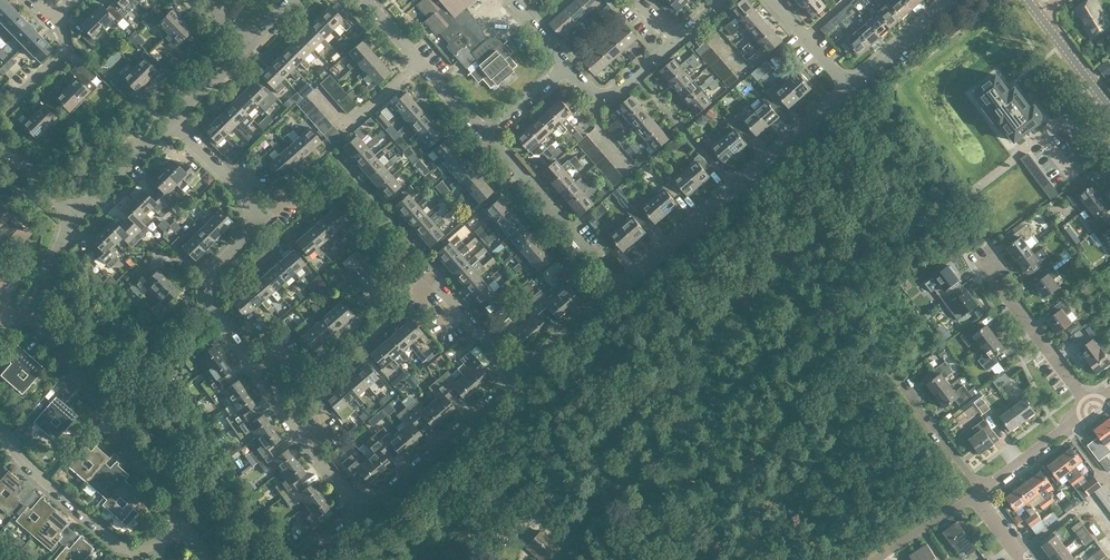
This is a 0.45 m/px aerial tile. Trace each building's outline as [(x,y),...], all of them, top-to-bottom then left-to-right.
[(110,5),(121,17),(123,18),(138,3),(135,0),(115,0),(110,5)] [(486,40),(467,9),(477,0),(412,0),(414,2),(416,0),(419,3),(416,6),(422,13),(424,11),(430,18),(425,22),(427,21),(432,27),(431,29),(437,36),(439,33),(449,45),(447,47),(466,70),(477,60),(481,64),(467,76),(468,76),(472,73),(480,82),(482,80),(491,89),(499,82),(499,83),(510,73),(517,66),(509,56),(511,54),(503,45),(507,41),(502,45),(501,44),(502,43),(501,42),(501,43),(486,40)] [(579,0),(577,0),(565,11),(577,24),(590,12),(579,0)] [(590,12),(604,0),(579,0),(590,12)] [(679,11),(690,1),(689,0),(668,0),(679,11)] [(756,10),(748,0),(744,0),(732,10),(738,16),(736,17),(741,23),(756,10)] [(803,7),(813,18),(826,6),(821,0),(812,0),(803,7)] [(890,3),(889,4),(902,18),(912,9),(904,0),(894,0),(890,3)] [(912,9),(922,0),(904,0),(912,9)] [(1109,29),(1109,26),(1095,0),(1091,0),(1074,10),(1078,18),(1081,17),(1085,24),(1084,26),(1092,40),(1109,29)] [(882,6),(884,8),(879,13),(891,28),(902,18),(889,4),(890,3),(888,1),(882,6)] [(847,7),(851,11),(856,7),(854,6),(852,2),(847,7)] [(6,3),(0,9),(0,22),(4,25),(16,13),(6,3)] [(95,10),(90,15),(104,29),(109,24),(113,28),(123,18),(121,17),(110,5),(105,10),(100,5),(98,3),(93,9),(95,10)] [(609,5),(604,9),(608,14),(613,10),(609,5)] [(330,6),(320,16),(333,29),(339,24),(346,30),(350,26),(343,19),(348,14),(342,8),(337,12),(330,6)] [(172,10),(167,15),(162,10),(150,22),(160,32),(162,30),(168,35),(183,21),(177,15),(179,14),(174,9),(172,10)] [(756,10),(741,23),(744,27),(746,25),(751,32),(765,20),(756,10)] [(577,24),(565,11),(551,24),(562,37),(577,24)] [(841,12),(836,16),(825,26),(830,32),(841,22),(840,21),(845,16),(841,12)] [(26,24),(16,13),(4,25),(14,36),(26,24)] [(868,22),(881,37),(891,28),(879,13),(874,17),(868,22)] [(94,39),(104,29),(90,15),(85,19),(84,18),(79,23),(80,24),(80,25),(85,30),(80,35),(91,46),(96,41),(94,39)] [(324,39),(330,32),(337,39),(340,36),(333,29),(320,16),(310,26),(324,39)] [(598,21),(593,16),(588,20),(593,26),(598,21)] [(756,37),(749,43),(753,48),(774,30),(765,20),(751,32),(756,37)] [(182,50),(192,40),(187,35),(192,30),(193,28),(188,23),(187,25),(183,21),(168,35),(173,40),(168,45),(182,60),(187,55),(182,50)] [(731,22),(725,27),(729,32),(735,27),(731,22)] [(881,37),(868,22),(858,31),(870,46),(881,37)] [(36,34),(26,24),(14,36),(24,46),(36,34)] [(624,51),(638,38),(626,25),(612,37),(624,51)] [(310,26),(300,35),(314,49),(320,42),(327,49),(330,46),(324,39),(310,26)] [(735,27),(729,32),(733,36),(739,31),(735,27)] [(774,30),(753,48),(757,53),(764,47),(769,53),(783,41),(774,30)] [(858,31),(842,45),(848,52),(853,47),(860,55),(870,46),(858,31)] [(580,32),(574,37),(578,41),(584,36),(580,32)] [(36,34),(24,46),(34,56),(40,61),(51,50),(46,45),(46,44),(36,34)] [(300,35),(291,45),(304,59),(310,52),(317,59),(320,56),(314,49),(300,35)] [(346,42),(341,37),(338,41),(343,46),(346,42)] [(612,37),(598,49),(610,63),(624,51),(612,37)] [(702,46),(707,42),(703,37),(698,41),(702,46)] [(357,64),(372,52),(362,41),(348,54),(355,61),(347,67),(351,71),(358,65),(357,64)] [(707,42),(702,46),(697,51),(702,56),(712,47),(707,42)] [(749,43),(743,49),(747,53),(753,48),(749,43)] [(291,45),(280,55),(294,68),(300,62),(307,69),(310,65),(304,59),(291,45)] [(716,52),(712,47),(702,56),(706,61),(716,52)] [(747,53),(743,56),(747,61),(757,53),(753,48),(747,53)] [(610,63),(598,49),(584,62),(596,76),(610,63)] [(143,58),(132,69),(146,83),(151,78),(153,79),(158,74),(156,73),(157,73),(152,67),(157,62),(145,51),(140,56),(143,58)] [(357,64),(358,65),(364,71),(357,78),(360,82),(367,75),(381,63),(372,52),(357,64)] [(721,58),(716,52),(706,61),(711,67),(721,58)] [(280,55),(271,65),(284,78),(290,72),(297,79),(301,75),(294,68),(280,55)] [(693,55),(687,61),(691,65),(697,60),(693,55)] [(12,58),(5,64),(10,69),(16,62),(12,58)] [(725,63),(721,58),(711,67),(715,72),(725,63)] [(675,60),(661,72),(671,83),(689,67),(691,65),(687,61),(681,66),(675,60)] [(701,64),(697,60),(691,65),(695,69),(701,64)] [(367,75),(373,82),(366,88),(369,92),(376,86),(391,73),(381,63),(367,75)] [(725,63),(715,72),(720,77),(730,69),(725,63)] [(5,64),(0,69),(0,73),(3,76),(10,69),(5,64)] [(260,75),(273,89),(280,82),(287,88),(290,85),(284,78),(271,65),(260,75)] [(323,72),(325,70),(322,66),(316,71),(322,78),(326,75),(323,72)] [(76,78),(67,87),(80,101),(85,96),(86,98),(97,88),(90,81),(75,67),(70,72),(76,78)] [(692,71),(689,67),(671,83),(680,93),(694,81),(689,75),(690,74),(689,73),(692,71)] [(799,74),(787,84),(800,98),(805,94),(807,96),(813,91),(811,89),(807,84),(812,79),(801,67),(796,71),(799,74)] [(766,75),(759,68),(752,74),(758,81),(766,75)] [(146,83),(132,69),(123,78),(120,75),(115,81),(126,92),(131,87),(136,92),(137,92),(138,93),(143,88),(142,87),(146,83)] [(734,74),(730,69),(720,77),(724,83),(734,74)] [(734,74),(724,83),(729,88),(739,79),(734,74)] [(997,75),(976,90),(988,106),(985,108),(995,121),(1000,128),(1003,126),(1015,141),(1045,119),(1035,106),(1031,109),(1026,103),(1027,103),(1026,102),(1026,103),(1021,97),(1022,97),(1021,96),(1016,90),(1017,90),(1016,89),(1015,90),(1011,94),(997,75)] [(324,90),(334,81),(330,76),(320,84),(324,90)] [(711,76),(705,81),(706,82),(709,86),(715,81),(711,76)] [(255,81),(244,91),(257,104),(264,98),(272,105),(279,98),(261,81),(258,84),(255,81)] [(339,86),(334,81),(324,90),(329,95),(339,86)] [(694,81),(680,93),(689,104),(704,91),(704,90),(709,86),(706,82),(699,88),(694,81)] [(715,81),(709,86),(713,90),(719,85),(715,81)] [(774,90),(769,94),(780,107),(785,103),(789,108),(790,107),(792,109),(797,105),(795,103),(800,98),(787,84),(777,93),(774,90)] [(289,107),(314,91),(310,85),(285,100),(289,107)] [(339,86),(329,95),(333,100),(343,91),(339,86)] [(50,92),(45,97),(57,109),(62,103),(70,111),(72,113),(77,107),(76,106),(80,101),(67,87),(56,98),(50,92)] [(248,114),(254,107),(261,114),(264,111),(257,104),(244,91),(234,101),(248,114)] [(343,91),(333,100),(337,105),(347,96),(343,91)] [(704,91),(689,104),(698,115),(712,103),(707,97),(708,95),(704,91)] [(394,116),(391,118),(394,122),(401,116),(416,104),(406,93),(392,105),(398,112),(394,116)] [(767,102),(755,111),(768,126),(773,122),(775,124),(780,119),(779,117),(779,116),(775,111),(780,107),(769,94),(764,99),(767,102)] [(301,110),(311,101),(306,96),(297,105),(301,110)] [(352,101),(347,96),(337,105),(342,110),(352,101)] [(624,113),(617,119),(617,120),(622,125),(627,120),(642,107),(633,96),(619,108),(624,113)] [(43,104),(33,114),(47,129),(51,124),(53,126),(58,120),(56,119),(57,118),(52,113),(57,109),(45,97),(41,102),(43,104)] [(551,110),(568,129),(573,125),(567,119),(573,113),(561,100),(551,110)] [(249,135),(253,131),(247,126),(254,120),(248,114),(234,101),(224,111),(249,135)] [(311,101),(301,110),(306,115),(315,106),(311,101)] [(356,106),(352,101),(342,110),(346,115),(356,106)] [(416,104),(401,116),(408,123),(400,130),(404,133),(411,127),(425,114),(416,104)] [(320,111),(315,106),(306,115),(310,120),(320,111)] [(642,107),(627,120),(631,125),(632,123),(638,129),(651,117),(642,107)] [(541,119),(540,119),(552,132),(557,127),(563,134),(568,129),(551,110),(546,114),(544,112),(539,116),(541,119)] [(214,121),(228,134),(235,127),(249,142),(252,138),(249,135),(224,111),(214,121)] [(324,116),(320,111),(310,120),(314,125),(324,116)] [(714,114),(709,111),(705,116),(710,120),(714,114)] [(742,118),(737,122),(748,135),(753,131),(757,136),(758,135),(759,137),(765,132),(763,130),(768,126),(755,111),(744,121),(742,118)] [(42,133),(47,129),(33,114),(23,124),(20,122),(15,127),(27,138),(32,133),(37,138),(39,140),(44,135),(42,133)] [(381,114),(376,119),(386,130),(394,122),(391,118),(388,121),(381,114)] [(417,134),(410,140),(413,143),(420,137),(434,125),(425,114),(411,127),(417,134)] [(328,121),(324,116),(314,125),(319,130),(328,121)] [(272,126),(273,127),(276,131),(286,122),(282,117),(272,126)] [(641,136),(645,141),(660,128),(651,117),(638,129),(642,135),(641,136)] [(552,132),(540,119),(530,128),(543,143),(547,139),(546,138),(552,132)] [(748,135),(737,122),(734,119),(724,128),(725,129),(719,134),(724,139),(736,154),(741,149),(743,151),(748,146),(746,145),(747,144),(743,139),(748,135)] [(617,120),(611,125),(615,129),(615,130),(622,125),(617,120)] [(217,144),(224,138),(232,146),(231,148),(238,155),(243,149),(228,134),(214,121),(204,131),(217,144)] [(328,121),(319,130),(323,135),(333,127),(328,121)] [(436,123),(434,125),(420,137),(426,144),(419,151),(422,154),(429,148),(444,136),(440,132),(442,130),(436,123)] [(573,125),(568,129),(574,135),(580,142),(584,138),(573,125)] [(615,130),(615,129),(610,133),(614,138),(625,129),(622,125),(615,130)] [(299,137),(311,152),(322,143),(309,129),(303,134),(297,127),(293,130),(299,138),(299,137)] [(333,127),(323,135),(328,140),(338,132),(333,127)] [(530,128),(519,138),(534,155),(541,155),(544,153),(543,152),(548,148),(543,143),(530,128)] [(645,141),(640,146),(643,150),(650,144),(656,151),(670,139),(660,128),(645,141)] [(342,148),(345,152),(343,154),(348,159),(350,157),(351,158),(365,146),(360,139),(367,133),(364,129),(342,148)] [(568,129),(563,134),(569,140),(574,135),(568,129)] [(338,132),(328,140),(332,145),(342,137),(338,132)] [(254,147),(266,139),(263,133),(250,141),(254,147)] [(365,146),(351,158),(360,168),(374,156),(374,155),(369,150),(382,138),(379,134),(365,146)] [(583,150),(593,141),(588,135),(578,144),(583,150)] [(299,137),(299,138),(293,143),(287,136),(283,139),(289,146),(301,160),(311,152),(299,137)] [(707,144),(701,138),(698,141),(703,147),(707,144)] [(431,165),(435,169),(442,162),(456,150),(447,139),(432,151),(438,158),(434,161),(435,162),(431,165)] [(710,146),(705,150),(716,162),(721,158),(725,163),(726,163),(727,164),(733,160),(731,158),(736,154),(724,139),(713,148),(710,146)] [(598,146),(593,141),(583,150),(587,155),(598,146)] [(629,146),(634,151),(640,146),(635,141),(629,146)] [(400,146),(404,150),(409,146),(405,142),(400,146)] [(289,146),(283,152),(276,144),(273,148),(279,155),(291,169),(301,160),(289,146)] [(598,146),(587,155),(592,160),(602,151),(598,146)] [(640,146),(634,151),(637,155),(643,150),(640,146)] [(456,150),(442,162),(448,169),(441,176),(444,179),(451,173),(465,160),(462,156),(464,155),(458,148),(456,150)] [(548,148),(543,152),(544,153),(552,162),(556,158),(553,154),(548,148)] [(563,152),(560,148),(553,154),(556,158),(563,152)] [(374,156),(360,168),(369,178),(383,166),(388,161),(382,155),(384,153),(381,149),(374,155),(374,156)] [(602,151),(592,160),(596,165),(606,157),(602,151)] [(266,153),(262,156),(259,160),(265,167),(269,164),(281,178),(291,169),(279,155),(273,160),(266,153)] [(417,159),(414,154),(409,159),(412,163),(417,159)] [(697,162),(686,171),(699,185),(704,181),(705,183),(711,179),(709,177),(710,176),(706,171),(711,167),(700,154),(695,159),(697,162)] [(1027,154),(1020,159),(1023,163),(1030,158),(1027,154)] [(383,166),(369,178),(377,188),(392,176),(391,176),(386,170),(397,160),(394,156),(388,161),(383,166)] [(570,160),(569,161),(573,166),(579,161),(575,156),(570,160)] [(606,157),(596,165),(601,171),(611,162),(606,157)] [(1023,163),(1026,167),(1032,162),(1030,158),(1023,163)] [(545,167),(548,164),(544,159),(540,162),(545,167)] [(465,160),(451,173),(457,180),(450,186),(453,190),(460,183),(475,171),(465,160)] [(568,160),(561,166),(557,161),(544,173),(553,183),(568,170),(573,166),(569,161),(568,160)] [(173,161),(163,171),(176,185),(182,190),(188,184),(191,188),(201,179),(185,164),(181,168),(173,161)] [(583,165),(579,161),(573,166),(577,170),(583,165)] [(611,162),(601,171),(606,176),(616,167),(611,162)] [(1026,167),(1029,170),(1035,166),(1032,162),(1026,167)] [(1029,170),(1032,174),(1038,169),(1035,166),(1029,170)] [(429,172),(425,167),(420,172),(424,177),(429,172)] [(616,167),(606,176),(610,181),(620,173),(616,167)] [(725,167),(721,170),(728,179),(732,176),(725,167)] [(399,169),(391,176),(392,176),(377,188),(387,199),(401,187),(395,180),(402,173),(399,169)] [(1032,174),(1035,178),(1041,173),(1038,169),(1032,174)] [(553,183),(557,188),(555,190),(560,196),(562,194),(575,182),(570,176),(572,175),(568,170),(553,183)] [(176,185),(163,171),(152,182),(159,189),(155,193),(170,209),(179,200),(170,191),(176,185)] [(460,183),(466,190),(459,197),(462,200),(470,194),(469,194),(484,181),(475,171),(460,183)] [(674,177),(673,178),(668,173),(664,176),(669,182),(668,182),(679,195),(684,190),(688,194),(689,194),(691,196),(695,192),(694,190),(699,185),(686,171),(676,180),(674,177)] [(625,178),(620,173),(610,181),(615,187),(625,178)] [(1035,178),(1037,182),(1044,177),(1041,173),(1035,178)] [(593,177),(587,182),(591,187),(597,182),(593,177)] [(1037,182),(1040,186),(1047,181),(1044,177),(1037,182)] [(580,178),(575,182),(562,194),(571,205),(591,187),(587,182),(585,184),(580,178)] [(1089,207),(1103,197),(1091,180),(1068,197),(1075,206),(1084,200),(1089,207)] [(469,194),(470,194),(476,201),(468,207),(472,211),(493,192),(484,181),(469,194)] [(1040,186),(1043,189),(1050,184),(1047,181),(1040,186)] [(591,187),(595,191),(601,186),(597,182),(591,187)] [(665,190),(654,199),(667,213),(671,210),(673,211),(678,206),(677,205),(678,204),(673,199),(679,195),(668,182),(663,187),(665,190)] [(1050,184),(1043,189),(1046,193),(1052,188),(1050,184)] [(402,192),(406,197),(394,207),(397,211),(395,213),(400,218),(402,216),(403,217),(417,205),(412,199),(419,192),(415,188),(414,189),(410,185),(402,192)] [(225,197),(214,186),(207,192),(218,203),(225,197)] [(447,187),(440,193),(444,197),(450,191),(447,187)] [(595,191),(591,187),(571,205),(581,216),(594,204),(588,197),(595,192),(595,191)] [(1052,188),(1046,193),(1049,197),(1055,192),(1052,188)] [(170,209),(155,193),(150,198),(143,191),(132,201),(146,215),(152,209),(161,218),(170,209)] [(1055,192),(1049,197),(1052,201),(1058,196),(1055,192)] [(629,202),(625,197),(620,202),(624,207),(629,202)] [(1089,207),(1095,214),(1086,220),(1094,231),(1105,222),(1102,217),(1109,211),(1109,201),(1108,203),(1103,197),(1089,207)] [(417,205),(403,217),(412,228),(426,215),(420,209),(428,203),(424,198),(417,205)] [(485,211),(490,217),(474,231),(478,236),(494,222),(508,209),(499,199),(485,211)] [(654,199),(644,208),(637,201),(632,205),(647,222),(652,218),(656,223),(656,222),(658,224),(663,220),(661,218),(667,213),(654,199)] [(146,215),(132,201),(122,212),(129,219),(125,223),(140,239),(149,230),(145,226),(151,220),(146,215)] [(12,247),(15,250),(31,234),(24,228),(0,204),(0,259),(12,247)] [(633,217),(623,227),(635,241),(639,237),(641,239),(647,234),(645,232),(646,231),(642,227),(647,222),(632,205),(631,204),(625,208),(631,215),(633,217)] [(336,207),(326,216),(338,230),(344,225),(351,232),(355,229),(336,207)] [(508,209),(494,222),(499,227),(492,234),(496,238),(503,232),(517,219),(514,216),(516,214),(511,208),(509,210),(508,209)] [(210,219),(224,233),(233,223),(220,210),(214,216),(207,209),(203,213),(210,220),(210,219)] [(426,215),(412,228),(415,231),(413,233),(417,238),(417,239),(420,237),(420,238),(435,225),(434,225),(429,219),(436,213),(433,209),(426,215)] [(465,210),(460,214),(464,219),(469,215),(465,210)] [(445,216),(448,220),(454,214),(451,211),(445,216)] [(591,213),(586,218),(596,230),(599,227),(595,222),(597,220),(591,213)] [(186,224),(191,219),(186,214),(180,220),(186,224)] [(326,216),(316,225),(328,239),(334,234),(341,241),(345,237),(338,230),(326,216)] [(210,219),(210,220),(204,225),(197,218),(194,222),(201,229),(214,242),(224,233),(210,219)] [(435,225),(420,238),(429,248),(444,235),(438,229),(445,223),(442,219),(434,225),(435,225)] [(517,219),(503,232),(508,238),(501,244),(505,248),(512,242),(526,229),(523,226),(525,224),(520,219),(518,220),(517,219)] [(113,220),(103,231),(116,244),(122,239),(131,248),(140,239),(125,223),(121,227),(113,220)] [(1109,241),(1109,228),(1107,224),(1095,233),(1104,245),(1109,241)] [(316,225),(306,234),(318,248),(318,247),(324,242),(330,250),(335,246),(328,239),(316,225)] [(1017,259),(1031,249),(1027,243),(1035,237),(1027,226),(1016,234),(1020,240),(1009,248),(1017,259)] [(614,250),(619,246),(624,251),(624,250),(626,252),(631,248),(630,246),(635,241),(623,227),(612,236),(609,233),(604,238),(614,250)] [(214,242),(201,229),(195,235),(188,228),(184,232),(187,235),(204,252),(214,242)] [(512,242),(517,248),(510,254),(513,258),(521,252),(520,252),(535,239),(526,229),(512,242)] [(116,244),(103,231),(92,241),(99,249),(94,253),(110,269),(119,260),(110,250),(116,244)] [(448,240),(449,242),(457,236),(460,240),(464,237),(460,233),(459,231),(448,240)] [(318,248),(306,234),(295,243),(307,257),(314,251),(320,259),(325,255),(318,247),(318,248)] [(360,234),(355,237),(360,243),(364,239),(360,234)] [(179,237),(175,241),(171,245),(178,253),(182,249),(195,261),(199,257),(201,260),(206,255),(204,252),(187,235),(182,240),(179,237)] [(1074,247),(1080,242),(1075,235),(1069,240),(1074,247)] [(444,265),(459,252),(458,252),(453,246),(460,240),(457,236),(449,242),(435,254),(439,258),(437,260),(441,265),(441,266),(444,264),(444,265)] [(520,252),(521,252),(526,258),(518,264),(522,268),(529,262),(544,249),(535,239),(520,252)] [(604,259),(613,253),(606,243),(597,248),(604,259)] [(466,246),(458,252),(459,252),(444,265),(453,275),(467,262),(462,256),(469,250),(466,246)] [(544,249),(529,262),(534,268),(527,274),(531,278),(539,271),(553,260),(544,249)] [(1031,249),(1017,259),(1026,272),(1038,263),(1042,269),(1053,261),(1044,249),(1036,255),(1031,249)] [(293,250),(289,254),(287,252),(281,256),(283,259),(295,273),(301,268),(308,275),(311,272),(293,250)] [(356,251),(342,263),(348,269),(341,275),(344,280),(351,273),(366,261),(356,251)] [(1062,256),(1067,262),(1072,258),(1068,253),(1062,256)] [(467,262),(453,275),(462,285),(476,272),(471,266),(478,260),(474,256),(467,262)] [(930,264),(934,269),(943,262),(939,257),(930,264)] [(126,262),(131,267),(135,263),(130,258),(126,262)] [(283,259),(273,268),(285,282),(291,277),(297,284),(302,280),(295,273),(283,259)] [(366,261),(351,273),(357,279),(349,286),(353,290),(360,283),(374,271),(366,261)] [(1061,288),(1055,280),(1061,276),(1053,264),(1041,273),(1044,278),(1036,285),(1046,298),(1061,288)] [(476,272),(462,285),(471,295),(485,282),(480,277),(487,270),(483,266),(476,272)] [(935,278),(927,284),(932,292),(935,289),(944,300),(955,292),(951,286),(959,280),(949,267),(935,278)] [(273,268),(263,277),(275,291),(281,286),(287,293),(291,289),(285,282),(273,268)] [(154,295),(168,281),(157,270),(150,277),(145,273),(129,288),(139,298),(148,288),(154,295)] [(374,271),(360,283),(365,289),(364,291),(363,293),(365,296),(357,303),(363,309),(375,298),(370,293),(383,281),(374,271)] [(498,271),(492,276),(496,280),(502,275),(498,271)] [(555,295),(568,309),(579,300),(573,292),(578,288),(563,271),(553,280),(562,290),(555,295)] [(8,280),(0,272),(0,289),(8,280)] [(129,273),(124,278),(129,282),(133,278),(129,273)] [(323,281),(318,276),(312,281),(317,286),(323,281)] [(485,282),(471,295),(480,305),(494,293),(488,286),(496,280),(492,276),(485,282)] [(275,291),(263,277),(252,285),(265,300),(271,294),(277,301),(281,298),(275,291)] [(168,281),(154,295),(160,300),(150,310),(160,319),(175,304),(171,299),(178,292),(168,281)] [(252,285),(242,294),(255,308),(261,303),(267,310),(271,307),(265,300),(252,285)] [(349,286),(339,295),(343,299),(353,290),(349,286)] [(501,286),(494,293),(480,305),(488,315),(503,303),(497,297),(504,290),(501,286)] [(568,309),(555,295),(549,300),(541,291),(531,299),(545,316),(550,312),(557,319),(568,309)] [(955,292),(944,300),(959,319),(978,304),(968,291),(959,297),(955,292)] [(255,308),(242,294),(232,303),(244,318),(251,312),(257,319),(261,315),(255,308)] [(545,316),(531,299),(521,307),(529,317),(523,323),(536,337),(547,327),(541,320),(545,316)] [(354,316),(342,302),(335,307),(329,300),(325,303),(331,310),(344,325),(354,316)] [(1053,309),(1057,314),(1049,320),(1059,334),(1073,323),(1067,315),(1073,311),(1065,300),(1053,309)] [(510,310),(505,305),(501,309),(494,315),(499,320),(506,314),(510,310)] [(344,325),(331,310),(325,316),(319,308),(315,312),(321,319),(334,333),(344,325)] [(305,321),(311,328),(324,342),(334,333),(321,319),(315,325),(309,318),(305,321)] [(536,337),(523,323),(517,328),(509,318),(499,327),(513,344),(518,339),(525,347),(536,337)] [(411,320),(401,329),(413,343),(419,337),(425,344),(429,341),(423,334),(411,320)] [(313,351),(324,342),(311,328),(305,321),(295,330),(301,337),(313,351)] [(982,348),(997,337),(988,325),(986,326),(982,321),(961,336),(969,346),(977,341),(982,348)] [(199,325),(193,330),(195,334),(202,329),(199,325)] [(1109,364),(1109,360),(1106,354),(1109,351),(1109,348),(1092,325),(1086,330),(1094,339),(1081,350),(1099,373),(1109,364)] [(413,343),(401,329),(390,337),(403,352),(403,351),(409,346),(415,353),(419,350),(413,343)] [(403,352),(390,337),(380,346),(393,360),(398,366),(404,361),(405,362),(409,358),(403,351),(403,352)] [(997,337),(982,348),(987,355),(979,361),(987,372),(999,363),(995,357),(1006,349),(997,337)] [(15,342),(3,356),(11,364),(0,376),(22,395),(45,369),(15,342)] [(393,360),(380,346),(370,355),(382,369),(389,364),(395,371),(399,367),(398,366),(393,360)] [(206,370),(222,359),(213,347),(205,353),(201,347),(183,360),(191,371),(201,363),(206,370)] [(937,352),(941,357),(947,353),(942,348),(937,352)] [(461,374),(475,390),(487,380),(480,373),(485,368),(470,351),(460,360),(464,364),(458,369),(462,373),(461,374)] [(231,371),(222,359),(206,370),(211,377),(201,385),(208,395),(223,384),(226,382),(222,377),(231,371)] [(939,376),(928,384),(937,396),(951,385),(944,376),(946,374),(948,376),(954,372),(946,362),(935,371),(939,376)] [(384,385),(366,364),(362,368),(360,366),(355,370),(356,373),(368,387),(374,382),(380,389),(384,385)] [(461,374),(455,379),(448,371),(438,380),(452,396),(457,392),(464,400),(475,390),(461,374)] [(403,372),(398,377),(403,383),(408,378),(403,372)] [(994,382),(1005,373),(1004,372),(993,380),(994,382)] [(368,387),(356,373),(346,382),(358,396),(364,391),(370,398),(374,394),(368,387)] [(1006,373),(1005,373),(994,382),(999,390),(1011,381),(1006,373)] [(452,396),(438,380),(429,388),(437,398),(431,403),(444,418),(455,408),(448,400),(452,396)] [(247,393),(238,381),(230,387),(226,382),(223,384),(208,395),(216,405),(226,398),(231,404),(247,393)] [(346,382),(342,385),(340,383),(335,388),(337,390),(335,391),(348,405),(354,399),(360,406),(364,403),(358,396),(346,382)] [(956,393),(951,385),(937,396),(946,408),(957,400),(961,405),(972,396),(965,386),(956,393)] [(976,386),(971,390),(976,397),(974,399),(976,401),(983,395),(976,386)] [(335,391),(332,394),(330,392),(325,396),(326,398),(325,400),(337,414),(344,408),(350,415),(354,412),(348,405),(335,391)] [(247,411),(255,405),(247,393),(231,404),(225,409),(230,416),(225,419),(233,429),(248,418),(251,416),(247,411)] [(78,416),(56,397),(33,423),(55,442),(78,416)] [(982,416),(991,409),(982,397),(973,404),(982,416)] [(444,418),(431,403),(424,409),(416,399),(406,407),(421,424),(425,420),(432,428),(444,418)] [(1016,401),(1011,405),(1024,422),(1036,413),(1025,399),(1018,404),(1016,401)] [(28,402),(22,409),(28,414),(34,407),(28,402)] [(1024,422),(1011,405),(1006,409),(1008,412),(1001,417),(1006,422),(1002,425),(1008,433),(1009,433),(1008,432),(1011,430),(1012,431),(1024,422)] [(970,419),(977,413),(972,406),(964,412),(970,419)] [(421,424),(406,407),(397,416),(405,426),(399,431),(412,446),(423,436),(416,428),(421,424)] [(364,412),(359,416),(363,421),(368,416),(364,412)] [(254,421),(251,416),(248,418),(233,429),(241,440),(251,432),(256,438),(272,427),(263,415),(254,421)] [(375,416),(368,421),(373,426),(379,421),(375,416)] [(978,434),(970,440),(981,454),(994,444),(988,435),(993,431),(984,419),(973,428),(978,434)] [(1104,424),(1095,431),(1099,437),(1088,445),(1108,472),(1109,470),(1109,460),(1107,456),(1109,453),(1109,449),(1107,445),(1109,443),(1109,432),(1104,424)] [(384,427),(381,429),(377,425),(371,431),(374,435),(389,452),(393,448),(400,456),(412,446),(399,431),(393,437),(384,427)] [(258,463),(276,450),(272,445),(280,439),(272,427),(256,438),(250,443),(255,450),(250,453),(258,463)] [(23,436),(25,433),(19,428),(13,434),(19,440),(18,442),(24,447),(29,441),(23,436)] [(96,446),(100,441),(90,433),(81,443),(86,447),(68,467),(87,484),(110,458),(96,446)] [(389,452),(374,435),(365,444),(373,453),(367,459),(380,474),(391,464),(384,456),(389,452)] [(1060,457),(1075,476),(1080,472),(1076,467),(1082,462),(1072,448),(1060,457)] [(279,455),(276,450),(258,463),(265,474),(276,466),(281,473),(297,461),(288,449),(279,455)] [(110,458),(87,484),(103,498),(106,501),(124,480),(129,475),(115,463),(119,459),(114,454),(110,458)] [(380,474),(367,459),(360,464),(352,455),(342,463),(357,480),(361,476),(368,484),(380,474)] [(1060,457),(1048,465),(1059,480),(1065,475),(1069,481),(1075,476),(1060,457)] [(297,461),(281,473),(286,480),(275,487),(283,498),(301,485),(297,480),(305,474),(297,461)] [(8,471),(0,481),(0,509),(8,516),(19,502),(23,505),(34,492),(8,471)] [(1041,471),(1030,480),(1040,494),(1045,499),(1050,495),(1046,489),(1052,485),(1041,471)] [(1085,478),(1080,472),(1075,476),(1079,482),(1089,496),(1101,487),(1094,478),(1088,483),(1085,478)] [(1075,476),(1069,481),(1073,486),(1079,482),(1075,476)] [(139,503),(143,507),(148,501),(124,480),(106,501),(102,505),(126,527),(138,514),(133,509),(139,503)] [(1040,494),(1030,480),(1018,488),(1029,502),(1040,494)] [(304,490),(301,485),(283,498),(290,508),(301,500),(306,507),(321,496),(313,484),(304,490)] [(1108,490),(1105,485),(1095,492),(1099,497),(1108,490)] [(1018,488),(1006,497),(1017,511),(1024,506),(1028,511),(1033,507),(1029,502),(1018,488)] [(1108,490),(1099,497),(1102,502),(1109,496),(1109,492),(1108,490)] [(34,492),(23,505),(26,508),(20,516),(15,521),(33,536),(55,510),(41,497),(40,498),(34,492)] [(1050,495),(1045,499),(1049,505),(1053,511),(1059,507),(1055,501),(1050,495)] [(321,496),(306,507),(311,513),(300,521),(308,532),(326,519),(322,514),(330,508),(321,496)] [(103,498),(95,507),(98,510),(102,505),(106,501),(103,498)] [(1071,501),(1076,506),(1081,502),(1079,499),(1075,498),(1071,501)] [(1049,505),(1045,499),(1039,504),(1043,510),(1049,505)] [(23,505),(16,513),(20,516),(26,508),(23,505)] [(526,505),(520,512),(529,520),(535,513),(526,505)] [(1028,511),(1032,517),(1026,521),(1037,535),(1048,527),(1033,507),(1028,511)] [(70,522),(55,510),(33,536),(50,551),(58,541),(62,544),(73,531),(66,526),(70,522)] [(1018,512),(1012,516),(1018,525),(1024,522),(1018,512)] [(1054,512),(1042,520),(1048,527),(1059,518),(1054,512)] [(965,549),(969,555),(978,549),(957,522),(943,533),(959,554),(965,549)] [(134,539),(142,531),(135,524),(127,531),(134,539)] [(1079,537),(1088,531),(1084,526),(1076,533),(1079,537)] [(62,544),(65,547),(54,559),(85,559),(94,549),(80,536),(79,537),(73,531),(62,544)] [(547,559),(558,546),(541,531),(527,548),(541,559),(548,559),(547,559)] [(1088,531),(1079,537),(1082,541),(1091,535),(1088,531)] [(312,533),(308,536),(314,542),(317,539),(312,533)] [(1052,558),(1066,547),(1057,535),(1043,546),(1052,558)] [(1091,535),(1082,541),(1086,546),(1094,540),(1091,535)] [(928,544),(910,556),(912,559),(938,559),(928,544)] [(1052,558),(1053,559),(1072,559),(1074,558),(1066,547),(1052,558)] [(1101,549),(1093,555),(1096,559),(1105,553),(1101,549)]
